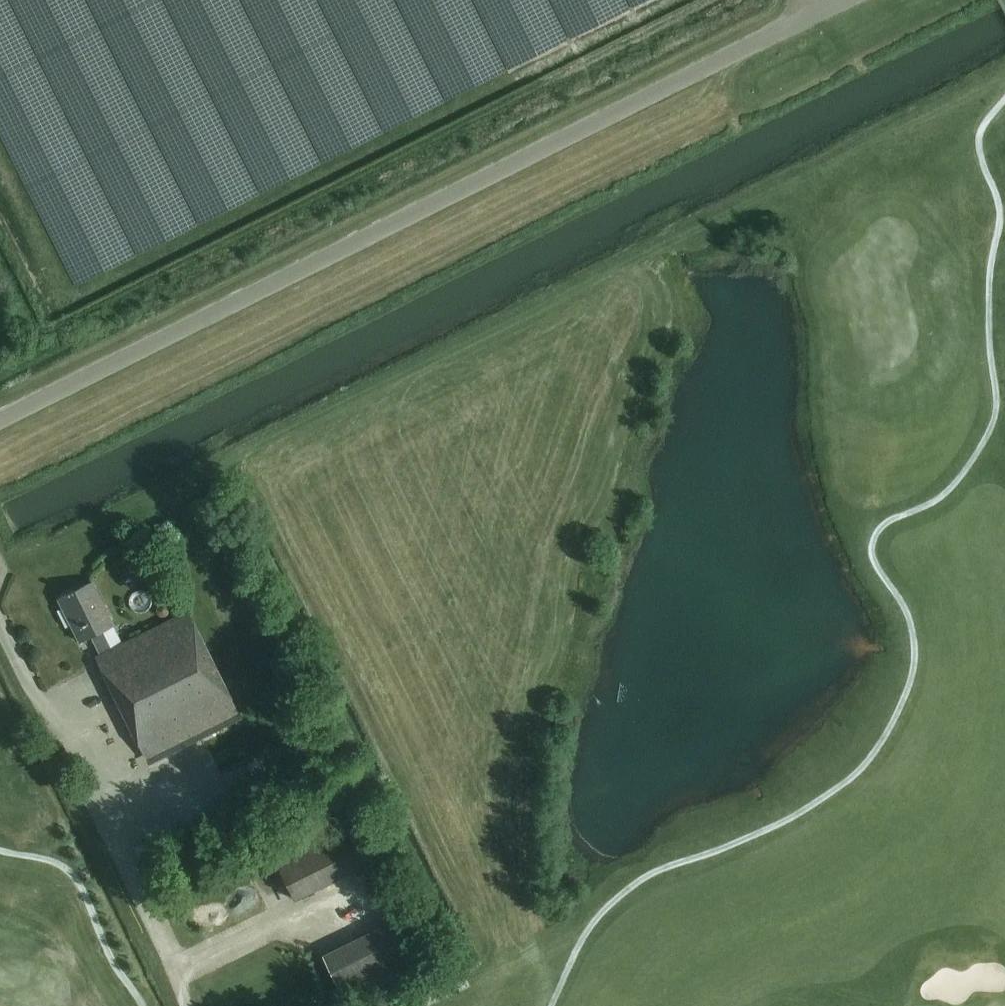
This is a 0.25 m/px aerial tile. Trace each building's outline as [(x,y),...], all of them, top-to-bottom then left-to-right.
[(0,200),(0,220),(2,222),(15,210),(3,197),(0,200)] [(103,630),(114,624),(92,581),(59,597),(81,641),(91,636),(103,630)] [(238,712),(187,610),(112,648),(103,630),(91,636),(100,654),(97,655),(147,757),(238,712)] [(269,849),(294,899),(366,863),(341,813),(269,849)] [(320,950),(344,999),(416,964),(392,915),(320,950)]
